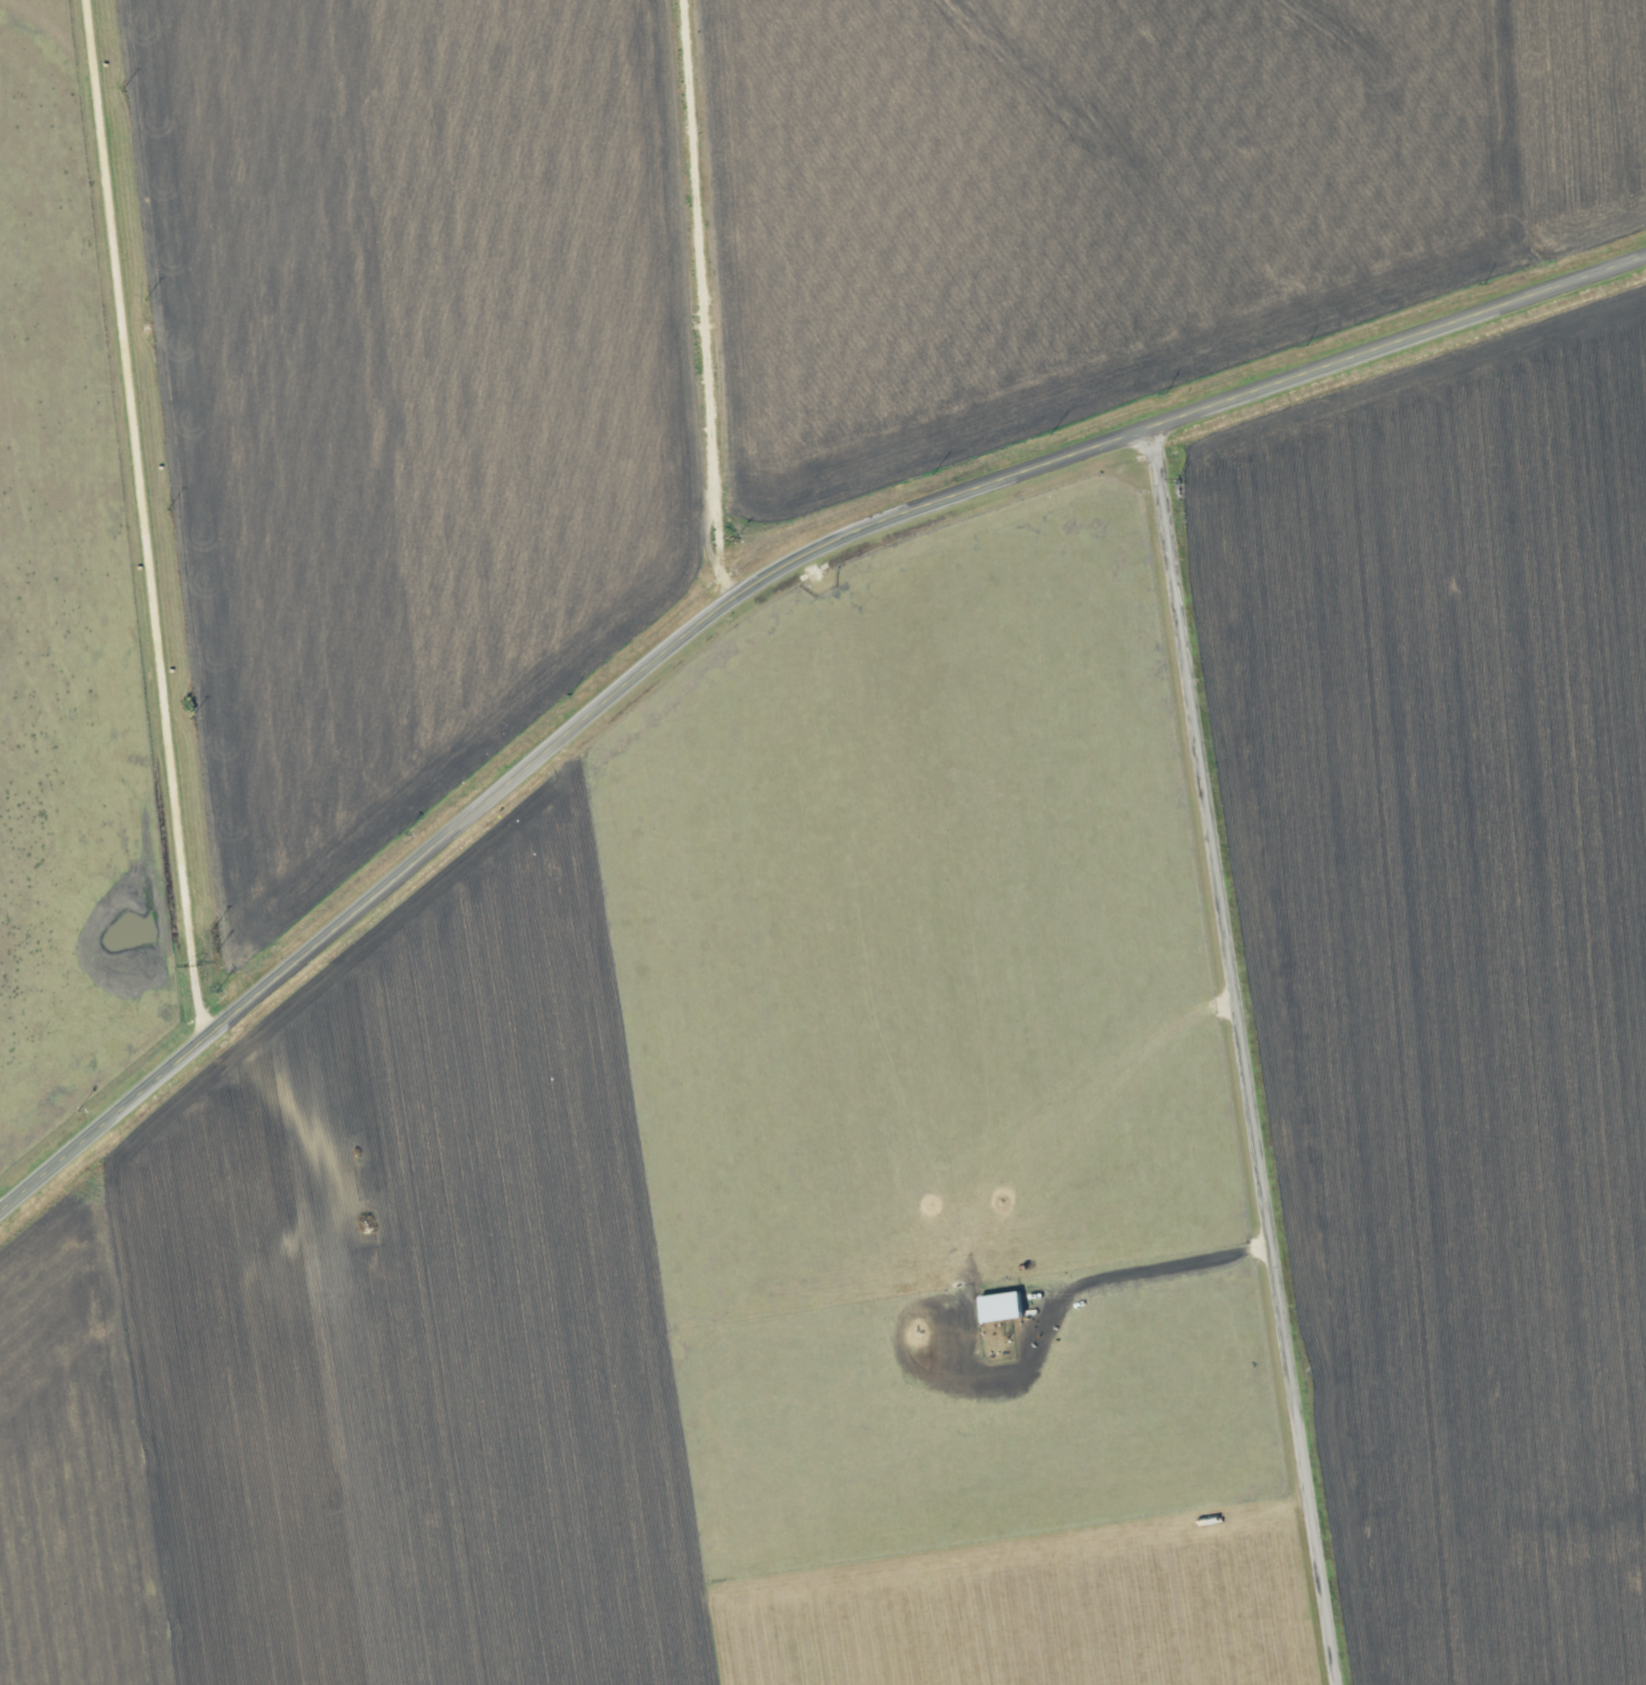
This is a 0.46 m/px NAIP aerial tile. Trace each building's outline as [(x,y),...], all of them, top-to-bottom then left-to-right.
[(976,1298),(980,1325),(1021,1319),(1017,1293),(976,1298)]
